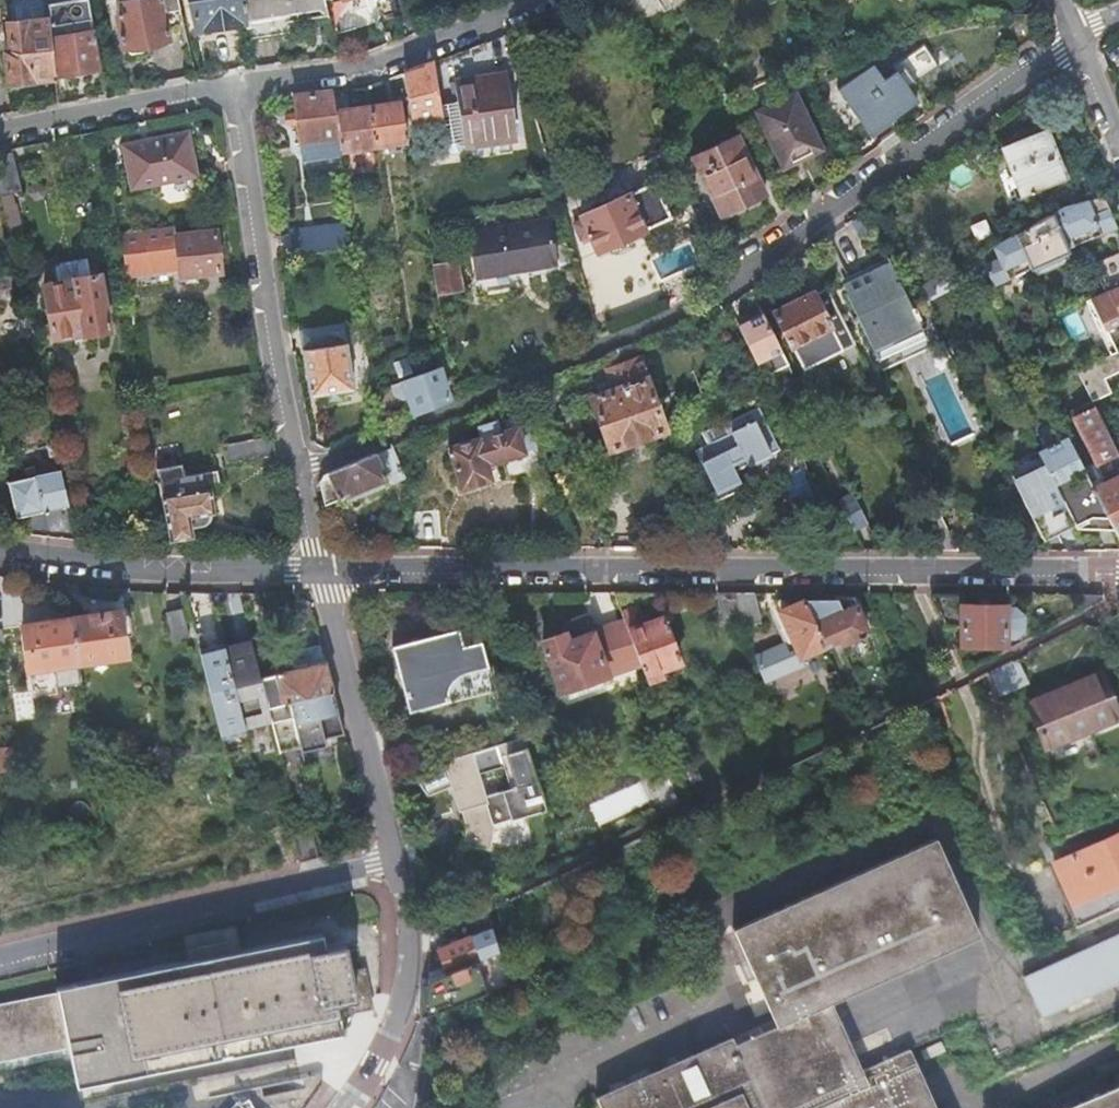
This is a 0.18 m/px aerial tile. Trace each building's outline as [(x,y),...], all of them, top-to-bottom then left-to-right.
[(175,0),(110,0),(113,20),(111,20),(117,52),(165,43),(160,17),(178,14),(175,0)] [(243,21),(240,0),(191,0),(196,29),(243,21)] [(247,43),(280,38),(283,40),(299,38),(295,14),(316,10),(326,18),(322,0),(240,0),(243,21),(247,43)] [(639,20),(657,12),(651,0),(631,0),(639,20)] [(9,82),(54,77),(54,75),(50,38),(48,19),(8,23),(10,50),(5,51),(9,82)] [(50,38),(54,75),(99,68),(92,31),(50,38)] [(919,96),(913,88),(908,80),(916,75),(907,63),(886,78),(876,63),(843,84),(872,127),(919,96)] [(427,64),(401,74),(409,125),(437,121),(435,107),(427,64)] [(450,82),(454,104),(456,121),(460,148),(513,140),(504,74),(450,82)] [(908,80),(913,88),(921,82),(916,75),(908,80)] [(342,90),(330,92),(333,112),(344,111),(342,90)] [(330,92),(294,95),(300,141),(336,137),(333,112),(330,92)] [(801,93),(762,106),(782,163),(821,149),(801,93)] [(454,104),(435,107),(437,121),(438,124),(456,121),(454,104)] [(369,108),(375,144),(399,141),(394,105),(369,108)] [(336,137),(338,149),(375,144),(369,108),(344,111),(333,112),(336,137)] [(1006,172),(995,178),(1009,209),(1022,203),(1019,197),(1061,178),(1040,134),(997,153),(1006,172)] [(185,135),(120,147),(129,191),(194,179),(185,135)] [(739,135),(694,154),(719,213),(765,194),(739,135)] [(18,192),(10,153),(0,155),(0,196),(18,192)] [(655,180),(578,213),(586,232),(593,251),(671,218),(655,180)] [(984,267),(993,287),(1068,253),(1067,249),(1117,228),(1103,195),(1061,210),(976,255),(977,256),(993,248),(999,260),(984,267)] [(586,232),(578,213),(569,217),(577,236),(586,232)] [(548,268),(573,264),(559,215),(466,233),(474,273),(546,259),(548,268)] [(173,225),(118,235),(123,272),(178,266),(178,272),(218,268),(213,231),(175,235),(173,225)] [(289,231),(292,255),(342,248),(339,225),(289,231)] [(1094,263),(1101,278),(1108,274),(1111,280),(1118,277),(1118,252),(1094,263)] [(870,269),(886,261),(884,257),(868,265),(870,269)] [(902,294),(886,261),(870,269),(868,265),(843,276),(850,292),(842,295),(865,344),(873,363),(924,340),(915,322),(918,320),(912,309),(909,310),(902,294)] [(431,268),(435,296),(458,292),(454,264),(431,268)] [(682,273),(656,284),(661,296),(656,311),(692,295),(682,273)] [(1101,278),(1106,290),(1118,284),(1118,277),(1111,280),(1108,274),(1101,278)] [(835,280),(842,295),(850,292),(843,276),(835,280)] [(98,278),(44,288),(54,342),(108,332),(98,278)] [(1106,290),(1100,293),(1090,298),(1096,309),(1091,312),(1100,331),(1105,328),(1116,351),(1118,350),(1118,284),(1106,290)] [(839,343),(851,337),(826,286),(772,312),(790,347),(792,346),(802,366),(842,348),(839,343)] [(1096,309),(1090,298),(1085,300),(1091,312),(1096,309)] [(746,322),(736,328),(762,380),(775,374),(787,368),(758,312),(745,320),(746,322)] [(340,325),(297,331),(300,350),(343,344),(340,325)] [(1105,328),(1100,331),(1111,354),(1116,351),(1105,328)] [(343,344),(300,350),(306,396),(349,389),(343,344)] [(1093,400),(1112,390),(1106,378),(1118,371),(1118,350),(1116,351),(1111,354),(1078,369),(1080,372),(1093,400)] [(608,392),(600,395),(618,446),(672,427),(654,377),(658,376),(649,353),(614,366),(618,377),(605,382),(608,392)] [(412,415),(446,400),(431,366),(397,380),(403,393),(412,415)] [(947,444),(976,433),(951,370),(922,381),(947,444)] [(397,380),(369,392),(371,407),(403,393),(397,380)] [(1117,536),(1118,535),(1118,455),(1096,407),(1075,417),(1105,481),(1093,487),(1114,528),(1117,536)] [(699,464),(692,468),(710,505),(742,490),(732,470),(741,465),(743,469),(778,452),(756,409),(724,425),(729,435),(714,442),(694,452),(699,464)] [(523,451),(536,447),(525,414),(479,427),(482,438),(448,448),(459,486),(490,478),(486,463),(523,453),(523,451)] [(587,434),(563,442),(573,472),(598,463),(587,434)] [(1068,437),(1038,453),(1076,528),(1114,528),(1093,487),(1088,476),(1081,479),(1071,484),(1066,475),(1068,470),(1075,467),(1081,464),(1068,437)] [(256,442),(222,447),(226,466),(259,460),(256,442)] [(324,505),(408,484),(402,470),(392,446),(323,475),(318,482),(324,505)] [(68,539),(75,540),(60,471),(38,475),(35,464),(23,467),(26,478),(7,482),(20,532),(34,535),(68,539)] [(994,464),(984,467),(989,480),(999,477),(994,464)] [(1081,479),(1088,476),(1081,464),(1075,467),(1081,479)] [(211,518),(211,517),(213,517),(209,493),(220,491),(217,473),(185,478),(183,466),(158,470),(170,542),(192,539),(191,530),(202,528),(204,528),(205,527),(207,526),(208,525),(209,524),(210,522),(210,520),(211,518)] [(1026,504),(1044,539),(1069,526),(1050,492),(1026,504)] [(855,536),(870,529),(855,500),(840,506),(855,536)] [(958,550),(938,511),(920,519),(936,550),(958,550)] [(1023,538),(1005,538),(1005,550),(1023,550),(1023,538)] [(735,592),(717,592),(728,623),(744,618),(735,592)] [(754,592),(735,592),(744,618),(747,626),(764,620),(754,592)] [(1109,592),(1079,592),(1083,606),(1109,592)] [(962,593),(932,593),(948,626),(961,619),(962,639),(1007,639),(1007,635),(1020,630),(1020,612),(1012,608),(1006,608),(1006,604),(990,604),(977,604),(962,604),(962,593)] [(757,654),(766,680),(805,663),(802,656),(826,646),(816,623),(806,600),(772,614),(784,643),(757,654)] [(641,663),(648,681),(683,668),(663,616),(641,624),(634,606),(621,611),(625,621),(641,663)] [(816,623),(826,646),(840,640),(841,643),(868,632),(856,606),(816,623)] [(182,610),(167,614),(174,643),(190,640),(182,610)] [(122,614),(75,621),(80,665),(130,657),(122,614)] [(560,693),(641,663),(625,621),(593,633),(587,618),(568,624),(571,632),(542,643),(560,693)] [(80,665),(75,621),(27,629),(34,672),(80,665)] [(456,630),(392,646),(408,711),(474,694),(473,691),(489,687),(477,643),(461,647),(456,630)] [(224,645),(199,650),(219,737),(243,732),(224,645)] [(296,746),(298,753),(287,701),(330,692),(320,648),(269,659),(279,703),(266,707),(275,750),(296,746)] [(998,694),(1031,680),(1021,656),(988,670),(998,694)] [(1094,666),(1023,702),(1045,745),(1116,710),(1094,666)] [(287,701),(298,753),(320,749),(318,741),(340,737),(330,692),(287,701)] [(494,827),(545,810),(523,736),(442,761),(458,811),(464,832),(461,845),(485,851),(494,827)] [(305,826),(287,830),(295,866),(314,861),(305,826)] [(1118,905),(1118,831),(1055,860),(1072,900),(1066,902),(1075,925),(1118,905)] [(599,1107),(933,1107),(907,1052),(860,1070),(832,1009),(980,942),(938,843),(736,932),(779,1029),(735,1051),(728,1041),(597,1103),(599,1107)] [(469,935),(448,944),(437,949),(444,968),(476,954),(477,957),(479,957),(485,954),(497,948),(490,925),(469,935)] [(1027,969),(1043,1011),(1118,982),(1118,934),(1027,969)] [(69,1048),(76,1088),(344,1036),(337,1003),(359,999),(349,946),(326,951),(323,936),(58,989),(59,996),(0,1007),(0,1062),(69,1048)] [(472,960),(479,976),(489,972),(484,961),(483,959),(484,956),(485,956),(485,954),(479,957),(477,957),(472,960)] [(479,976),(472,960),(441,973),(426,980),(421,1014),(437,1010),(463,1002),(486,991),(479,976)] [(308,1099),(318,1084),(318,1083),(318,1082),(318,1081),(317,1080),(316,1079),(315,1079),(314,1079),(313,1079),(242,1093),(229,1107),(302,1107),(308,1099)] [(1074,1107),(1118,1107),(1118,1088),(1074,1107)]
